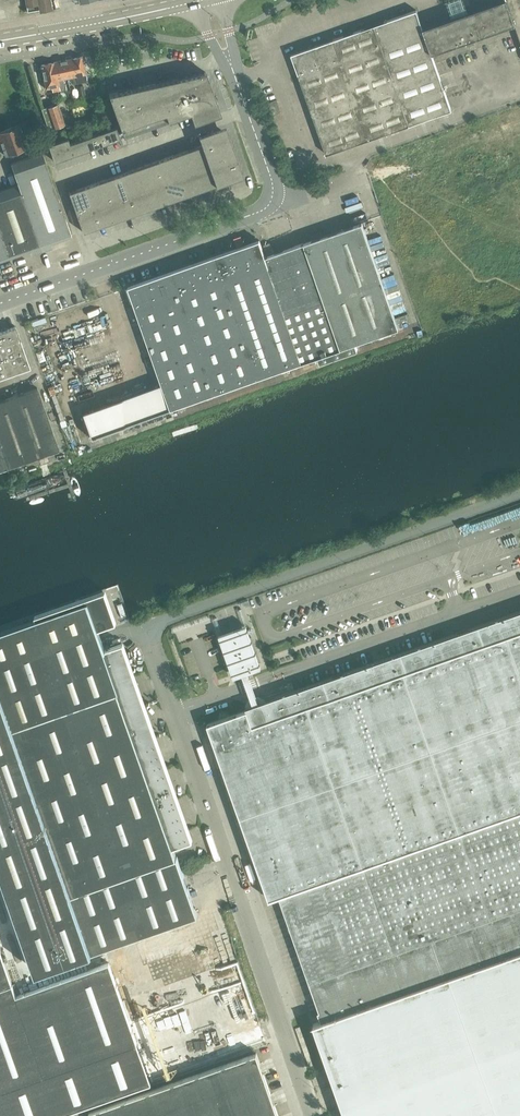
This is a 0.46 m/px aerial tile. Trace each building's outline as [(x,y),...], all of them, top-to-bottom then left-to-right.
[(27,10),(51,7),(50,0),(26,0),(27,10)] [(456,12),(457,17),(449,20),(449,19),(423,28),(417,10),(292,54),(327,154),(452,110),(432,53),(466,41),(467,46),(475,43),(473,39),(515,24),(519,37),(519,0),(503,0),(472,11),(473,11),(465,14),(463,10),(462,10),(456,12)] [(77,56),(73,57),(78,82),(87,80),(82,55),(80,56),(79,55),(77,56)] [(73,57),(64,59),(67,77),(72,76),(73,83),(78,82),(73,57)] [(54,61),(60,89),(61,91),(65,90),(63,78),(67,77),(64,59),(54,61)] [(53,91),(60,89),(54,61),(48,63),(47,62),(45,63),(44,63),(41,64),(46,88),(52,86),(53,91)] [(179,77),(179,78),(191,112),(190,112),(194,122),(221,113),(215,95),(214,95),(206,72),(179,78),(179,77)] [(156,83),(169,120),(190,112),(191,112),(179,78),(178,78),(156,83)] [(133,88),(147,128),(169,120),(156,83),(155,83),(133,88)] [(147,128),(133,88),(132,88),(118,92),(118,91),(109,93),(124,136),(147,128)] [(65,123),(58,102),(42,108),(49,129),(65,123)] [(0,131),(0,139),(0,140),(5,155),(28,147),(20,124),(0,131)] [(212,129),(224,163),(237,158),(225,124),(212,129)] [(116,126),(100,132),(104,143),(120,137),(116,126)] [(203,144),(211,167),(224,163),(212,129),(198,134),(202,144),(203,144)] [(100,132),(85,137),(89,148),(104,143),(100,132)] [(69,142),(70,142),(68,137),(48,144),(54,161),(73,154),(69,142)] [(85,137),(70,142),(69,142),(73,154),(89,148),(85,137)] [(195,147),(203,170),(211,167),(203,144),(202,144),(195,147)] [(188,149),(196,173),(203,170),(195,147),(188,149)] [(180,152),(189,175),(196,173),(188,149),(180,152)] [(11,163),(18,184),(40,246),(41,246),(41,245),(50,242),(51,242),(72,235),(43,152),(21,159),(21,160),(13,163),(13,162),(11,163)] [(173,155),(181,178),(189,175),(180,152),(173,155)] [(166,157),(174,181),(181,178),(173,155),(166,157)] [(158,160),(166,183),(174,181),(166,157),(158,160)] [(224,163),(230,179),(243,174),(237,158),(224,163)] [(151,162),(159,186),(166,183),(158,160),(151,162)] [(143,165),(152,188),(159,186),(151,162),(143,165)] [(211,167),(217,184),(230,179),(224,163),(211,167)] [(136,168),(144,191),(152,188),(143,165),(136,168)] [(196,173),(202,189),(217,184),(211,167),(203,170),(196,173)] [(129,170),(137,194),(144,191),(136,168),(129,170)] [(129,170),(121,173),(129,196),(137,194),(129,170)] [(121,173),(114,176),(122,199),(129,196),(121,173)] [(181,178),(187,194),(202,189),(196,173),(189,175),(181,178)] [(114,176),(106,178),(115,202),(122,199),(114,176)] [(106,178),(99,181),(107,204),(115,202),(106,178)] [(166,183),(172,200),(187,194),(181,178),(174,181),(166,183)] [(99,181),(92,184),(100,207),(107,204),(99,181)] [(152,188),(158,205),(172,200),(166,183),(159,186),(152,188)] [(0,190),(0,229),(10,257),(30,250),(30,249),(40,245),(40,246),(18,184),(0,190)] [(92,184),(84,186),(93,210),(100,207),(92,184)] [(84,186),(77,189),(85,212),(93,210),(84,186)] [(137,194),(143,210),(158,205),(152,188),(144,191),(137,194)] [(69,192),(77,215),(85,212),(77,189),(69,192)] [(122,199),(128,216),(143,210),(137,194),(129,196),(122,199)] [(115,202),(107,204),(113,221),(128,216),(122,199),(115,202)] [(107,204),(100,207),(93,210),(98,226),(113,221),(107,204)] [(85,212),(77,215),(83,231),(98,226),(93,210),(85,212)] [(129,286),(47,315),(53,330),(90,437),(172,408),(317,357),(319,363),(357,349),(355,343),(399,328),(363,222),(337,231),(274,253),(266,256),(260,240),(259,240),(249,244),(245,245),(243,239),(241,240),(237,241),(235,242),(237,248),(234,249),(129,286)] [(10,257),(0,229),(0,260),(10,257)] [(30,367),(16,326),(8,329),(8,328),(6,327),(2,329),(1,331),(0,331),(0,378),(30,367)] [(0,400),(0,447),(7,467),(59,449),(37,387),(0,400)] [(37,970),(87,953),(198,913),(196,907),(192,896),(192,895),(188,886),(185,876),(182,867),(181,864),(178,856),(177,856),(174,848),(173,846),(177,845),(193,839),(189,829),(189,827),(186,817),(182,807),(179,798),(178,796),(175,787),(171,776),(168,767),(167,765),(164,756),(160,745),(157,737),(156,734),(153,725),(149,715),(146,706),(145,703),(142,694),(138,684),(135,675),(134,672),(131,663),(128,653),(124,644),(124,642),(123,642),(119,643),(106,648),(105,646),(100,632),(99,628),(110,624),(117,622),(117,621),(113,611),(106,590),(105,590),(35,614),(35,615),(36,618),(0,631),(0,865),(37,970)] [(208,723),(215,742),(228,779),(229,781),(229,782),(249,840),(264,883),(267,889),(267,891),(268,894),(269,897),(269,898),(270,898),(279,895),(280,895),(320,1010),(319,1010),(318,1010),(320,1015),(322,1020),(314,1022),(313,1023),(313,1024),(314,1024),(322,1048),(324,1053),(346,1115),(519,1115),(519,610),(495,619),(433,641),(389,657),(386,657),(380,660),(378,660),(374,662),(369,663),(308,685),(295,690),(290,692),(286,693),(266,700),(265,700),(262,698),(258,700),(257,695),(256,692),(255,690),(250,677),(249,673),(248,671),(258,668),(261,667),(247,625),(247,624),(244,625),(242,626),(237,628),(228,631),(224,632),(223,633),(219,634),(234,676),(236,676),(238,675),(243,673),(243,675),(245,679),(249,692),(250,694),(251,697),(253,702),(249,703),(247,707),(247,706),(246,707),(247,709),(235,713),(220,719),(208,723)] [(138,1043),(109,962),(17,995),(0,947),(0,1091),(138,1043)] [(257,1052),(90,1111),(91,1115),(279,1115),(257,1052)]
